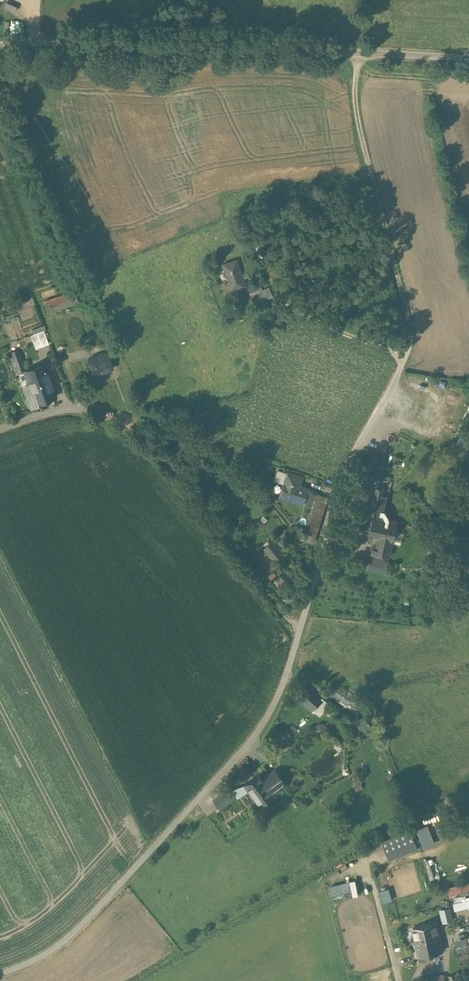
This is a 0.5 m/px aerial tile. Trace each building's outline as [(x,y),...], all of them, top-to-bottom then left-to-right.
[(236,260),(223,264),(230,288),(244,283),(236,260)] [(260,278),(245,283),(249,296),(264,292),(260,278)] [(75,290),(44,300),(48,311),(78,301),(75,290)] [(44,329),(32,333),(36,344),(47,340),(44,329)] [(18,349),(8,352),(11,360),(20,357),(21,357),(18,349)] [(107,350),(87,357),(93,373),(100,371),(107,368),(113,366),(107,350)] [(20,357),(11,360),(16,373),(24,370),(25,370),(25,369),(21,357),(20,357)] [(44,362),(25,369),(25,370),(24,370),(30,385),(33,395),(36,402),(56,395),(44,362)] [(30,385),(24,387),(28,397),(33,395),(30,385)] [(286,471),(277,468),(274,477),(283,480),(284,478),(286,471)] [(301,475),(287,470),(286,471),(284,478),(293,481),(292,483),(296,484),(297,482),(298,479),(300,479),(301,475)] [(297,482),(296,484),(292,483),(293,481),(284,478),(283,480),(279,493),(303,501),(308,486),(297,482)] [(388,489),(369,484),(356,533),(381,539),(391,541),(396,520),(381,516),(388,489)] [(327,496),(316,492),(313,500),(325,504),(327,496)] [(325,504),(313,500),(311,507),(323,510),(325,504)] [(323,510),(311,507),(309,513),(321,517),(323,510)] [(321,517),(309,513),(307,520),(318,524),(321,517)] [(318,524),(307,520),(304,528),(316,531),(318,524)] [(391,541),(381,539),(378,553),(387,555),(391,541)] [(283,553),(273,541),(263,548),(273,560),(283,553)] [(367,568),(385,570),(387,557),(368,555),(367,568)] [(308,682),(297,695),(311,707),(322,694),(308,682)] [(286,730),(275,741),(281,746),(292,736),(286,730)] [(253,751),(261,760),(268,755),(260,745),(253,751)] [(275,770),(263,779),(272,792),(271,792),(273,793),(285,785),(275,770)] [(259,774),(252,779),(244,784),(248,789),(257,802),(271,792),(272,792),(263,779),(259,774)] [(244,784),(231,789),(237,797),(248,789),(244,784)] [(218,787),(210,794),(214,799),(222,793),(218,787)] [(222,793),(214,799),(220,808),(237,797),(231,789),(230,787),(222,793)] [(416,827),(423,846),(435,841),(428,823),(416,827)] [(381,840),(389,859),(418,847),(410,829),(381,840)] [(350,880),(331,885),(333,895),(353,890),(350,880)] [(382,901),(392,900),(390,887),(381,888),(382,901)] [(437,921),(413,926),(419,955),(443,950),(437,925),(437,921)] [(456,946),(459,960),(468,958),(468,943),(456,946)] [(456,973),(457,980),(464,980),(462,972),(456,973)]
